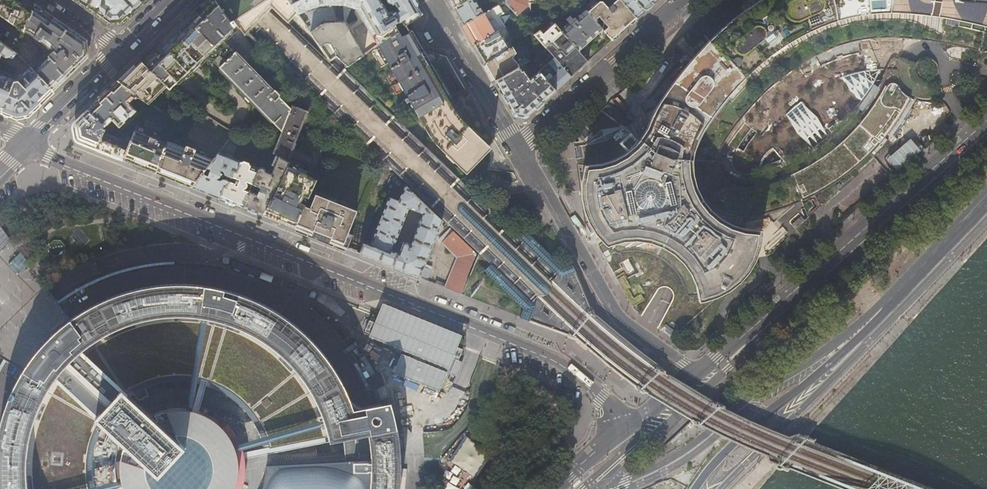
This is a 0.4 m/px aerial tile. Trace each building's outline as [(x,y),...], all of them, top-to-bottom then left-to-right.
[(2,3),(0,9),(0,15),(24,32),(35,4),(29,0),(4,0),(2,3)] [(109,25),(122,24),(143,4),(147,0),(73,0),(109,25)] [(215,0),(204,0),(207,3),(198,12),(200,14),(196,18),(194,16),(161,48),(163,51),(159,54),(157,52),(156,53),(151,49),(139,60),(165,85),(171,90),(182,78),(186,82),(207,60),(217,70),(282,131),(291,109),(278,96),(279,95),(274,90),(272,91),(244,65),(255,54),(234,21),(231,23),(215,0)] [(299,15),(307,10),(312,24),(307,27),(308,28),(325,23),(326,0),(288,0),(299,15)] [(418,6),(415,0),(385,0),(385,1),(385,3),(386,4),(387,5),(389,5),(393,3),(397,10),(386,16),(380,6),(379,6),(376,0),(326,0),(325,23),(308,28),(321,46),(326,43),(334,44),(334,47),(335,48),(336,48),(338,50),(336,51),(337,56),(347,66),(376,46),(397,31),(394,25),(400,21),(403,24),(402,25),(403,27),(410,22),(422,13),(418,6)] [(453,8),(458,17),(463,25),(482,14),(474,0),(466,0),(453,8)] [(503,1),(516,15),(527,5),(526,0),(504,0),(503,1)] [(576,1),(601,29),(612,40),(623,30),(636,18),(619,0),(615,0),(606,8),(600,1),(598,1),(597,2),(595,0),(579,0),(576,1)] [(583,167),(583,169),(581,177),(580,188),(581,200),(582,212),(586,223),(589,228),(598,239),(602,244),(606,248),(617,245),(622,243),(628,243),(633,242),(642,243),(650,244),(657,246),(662,248),(666,250),(674,255),(680,260),(686,269),(689,273),(693,282),(696,291),(697,298),(697,304),(704,303),(710,301),(718,297),(724,293),(733,287),(738,283),(744,277),(746,274),(751,265),(755,258),(758,250),(760,241),(762,231),(755,231),(742,229),(738,228),(729,225),(726,223),(723,221),(715,215),(709,209),(703,202),(701,199),(698,193),(695,187),(693,181),(691,172),(692,161),(693,152),(695,146),(697,141),(703,128),(714,113),(727,96),(733,89),(756,67),(764,59),(772,53),(780,48),(802,35),(814,29),(822,26),(832,22),(836,20),(838,19),(843,18),(861,15),(878,13),(886,12),(890,12),(909,13),(921,15),(928,16),(939,17),(959,22),(986,29),(986,0),(759,0),(755,3),(742,12),(731,21),(726,26),(701,48),(695,54),(683,68),(670,85),(656,109),(652,116),(645,132),(640,140),(637,143),(632,148),(626,153),(620,157),(610,162),(606,163),(600,165),(591,166),(583,167)] [(636,18),(645,11),(657,0),(619,0),(636,18)] [(576,1),(551,20),(562,32),(572,43),(577,50),(590,39),(601,29),(576,1)] [(86,59),(85,39),(81,36),(57,20),(35,4),(24,32),(29,34),(45,45),(49,48),(49,49),(52,53),(33,71),(53,91),(66,78),(86,59)] [(482,14),(463,25),(468,34),(474,45),(503,27),(497,16),(502,13),(497,5),(482,14)] [(917,101),(908,97),(901,92),(896,84),(890,83),(885,85),(867,114),(843,140),(816,162),(802,169),(783,180),(766,184),(747,187),(733,186),(722,174),(718,164),(719,151),(724,141),(748,109),(787,73),(803,62),(826,50),(846,43),(868,39),(893,37),(919,39),(986,51),(986,29),(959,22),(939,17),(928,16),(921,15),(909,13),(890,12),(886,12),(878,13),(861,15),(843,18),(838,19),(836,20),(832,22),(822,26),(814,29),(802,35),(780,48),(772,53),(764,59),(756,67),(733,89),(727,96),(714,113),(703,128),(697,141),(695,146),(693,152),(692,161),(691,172),(693,181),(695,187),(698,193),(701,199),(703,202),(709,209),(715,215),(723,221),(726,223),(729,225),(738,228),(742,229),(755,231),(762,231),(759,220),(769,218),(774,221),(785,207),(820,191),(850,172),(872,152),(874,156),(888,140),(891,142),(905,122),(917,101)] [(550,43),(562,32),(551,20),(548,23),(550,24),(544,30),(542,28),(534,34),(549,52),(571,76),(579,69),(588,61),(577,50),(572,43),(562,52),(562,51),(560,51),(558,52),(550,43)] [(417,36),(410,22),(403,27),(397,31),(376,46),(347,66),(346,67),(392,112),(409,102),(424,129),(428,136),(432,141),(434,143),(436,145),(464,172),(494,140),(487,129),(469,96),(465,89),(451,99),(435,70),(432,65),(437,61),(439,54),(425,51),(417,36)] [(503,27),(474,45),(479,54),(484,63),(511,47),(506,36),(506,32),(504,27),(503,27)] [(0,57),(2,55),(6,58),(10,57),(11,58),(13,58),(16,53),(0,42),(0,58),(0,57)] [(511,47),(484,63),(489,72),(494,81),(519,67),(517,62),(511,58),(515,53),(512,46),(511,47)] [(548,63),(538,71),(555,90),(563,83),(571,76),(549,52),(547,54),(550,58),(547,61),(546,62),(548,63)] [(165,85),(139,60),(129,70),(117,81),(138,96),(148,102),(165,85)] [(16,118),(28,115),(38,105),(53,91),(33,71),(30,67),(22,74),(19,74),(17,77),(17,80),(13,80),(0,75),(0,111),(16,118)] [(519,67),(494,81),(504,98),(514,114),(526,116),(539,105),(555,90),(538,71),(536,69),(530,74),(530,76),(531,78),(524,84),(518,74),(521,72),(519,67)] [(138,96),(117,81),(103,95),(88,109),(104,126),(112,119),(121,129),(138,113),(129,103),(138,96)] [(286,161),(307,111),(292,105),(291,109),(282,131),(273,153),(286,161)] [(102,131),(104,126),(88,109),(82,115),(75,123),(79,142),(100,151),(124,160),(130,143),(102,131)] [(234,133),(202,112),(194,124),(225,145),(234,133)] [(155,173),(167,144),(151,137),(152,133),(136,127),(130,143),(124,160),(139,166),(155,173)] [(230,150),(235,142),(231,140),(226,147),(230,150)] [(168,142),(167,144),(155,173),(174,180),(192,187),(214,159),(195,152),(196,150),(187,146),(186,148),(168,142)] [(261,155),(247,146),(245,151),(259,160),(261,155)] [(221,176),(221,173),(221,172),(220,170),(223,171),(225,174),(230,177),(233,171),(237,172),(241,162),(232,158),(232,156),(226,154),(224,155),(219,153),(214,159),(192,187),(205,193),(219,198),(224,186),(226,187),(229,181),(223,179),(220,180),(217,179),(219,178),(220,177),(221,176)] [(280,185),(287,167),(289,163),(286,161),(273,153),(269,158),(276,162),(271,173),(265,171),(264,168),(261,167),(258,168),(251,185),(261,189),(259,195),(249,191),(247,196),(245,195),(241,207),(252,211),(262,215),(280,185)] [(251,185),(258,168),(256,167),(251,165),(249,162),(245,160),(241,162),(237,172),(233,171),(230,177),(240,181),(237,186),(234,185),(235,184),(229,181),(226,187),(224,186),(219,198),(231,203),(241,207),(245,195),(247,196),(249,191),(244,188),(245,187),(246,186),(246,184),(245,183),(246,182),(251,185)] [(280,185),(282,186),(279,193),(276,192),(262,215),(278,222),(294,228),(303,208),(306,202),(302,200),(305,193),(309,195),(316,179),(305,174),(306,172),(298,169),(298,171),(287,167),(280,185)] [(389,185),(396,188),(398,182),(392,177),(389,185)] [(398,201),(388,198),(369,246),(364,244),(360,254),(391,267),(427,281),(432,267),(423,264),(438,228),(441,229),(443,225),(440,224),(441,221),(404,187),(398,201)] [(318,238),(347,249),(351,238),(346,236),(356,214),(347,210),(341,208),(340,207),(336,205),(313,196),(308,210),(303,208),(294,228),(318,238)] [(13,239),(0,225),(0,250),(13,239)] [(444,288),(460,294),(475,254),(448,229),(437,240),(456,257),(444,288)] [(21,254),(9,264),(19,274),(28,265),(21,254)] [(619,261),(623,277),(634,274),(630,258),(619,261)] [(34,293),(0,259),(0,327),(34,293)] [(525,319),(532,322),(542,326),(542,325),(562,332),(568,334),(575,336),(575,337),(577,338),(578,339),(582,343),(588,348),(602,359),(612,368),(617,363),(622,358),(630,349),(607,330),(599,323),(594,319),(592,317),(586,304),(574,275),(574,273),(574,271),(572,266),(566,268),(564,269),(563,268),(562,266),(558,270),(556,268),(553,272),(556,274),(562,281),(538,308),(530,299),(528,297),(524,302),(525,304),(522,307),(523,309),(522,312),(520,317),(525,319)] [(398,488),(399,475),(399,460),(398,446),(396,431),(395,422),(394,418),(390,404),(366,409),(354,412),(348,395),(343,383),(336,372),(330,362),(322,352),(314,343),(305,334),(296,326),(286,318),(275,311),(264,305),(253,300),(242,295),(230,291),(218,288),(205,286),(193,285),(180,284),(168,284),(156,286),(143,288),(131,290),(119,294),(107,299),(96,304),(85,310),(75,317),(65,324),(55,332),(43,344),(38,350),(30,360),(23,370),(17,381),(11,392),(7,404),(3,416),(0,426),(0,488),(92,488),(91,486),(90,479),(90,472),(90,464),(90,461),(93,451),(95,444),(97,437),(100,431),(103,426),(131,452),(130,454),(122,450),(119,460),(118,465),(117,471),(118,481),(119,486),(120,488),(398,488)] [(465,336),(389,305),(375,338),(409,352),(400,375),(446,394),(454,375),(458,377),(465,361),(462,360),(466,351),(460,348),(465,336)] [(375,387),(384,382),(380,373),(371,377),(375,387)] [(448,488),(473,488),(494,452),(467,436),(439,484),(448,488)]
